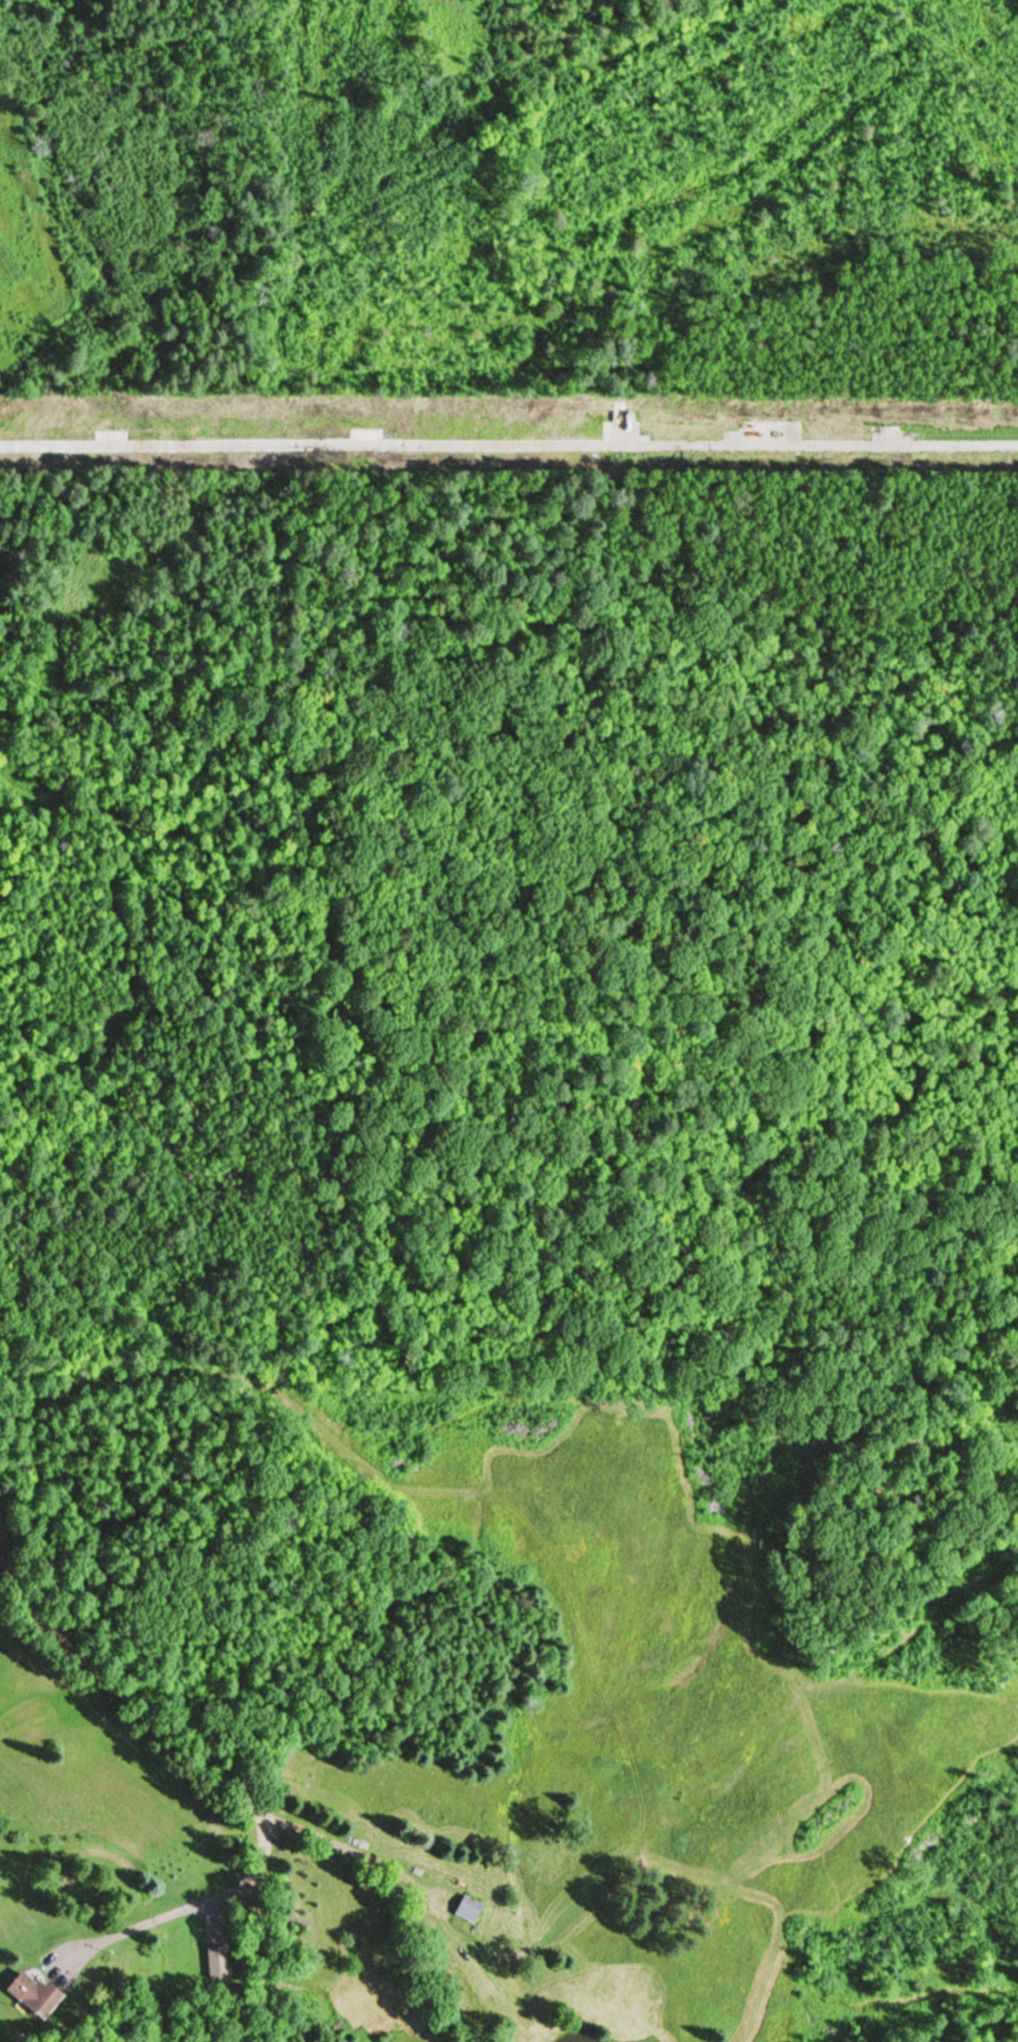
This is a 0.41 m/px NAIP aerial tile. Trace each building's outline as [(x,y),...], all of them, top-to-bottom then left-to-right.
[(449,1915),(469,1921),(475,1903),(456,1896),(449,1915)] [(225,1944),(204,1947),(208,1980),(229,1977),(225,1944)] [(28,2015),(46,1998),(17,1969),(0,1985),(0,1988),(28,2015)]
